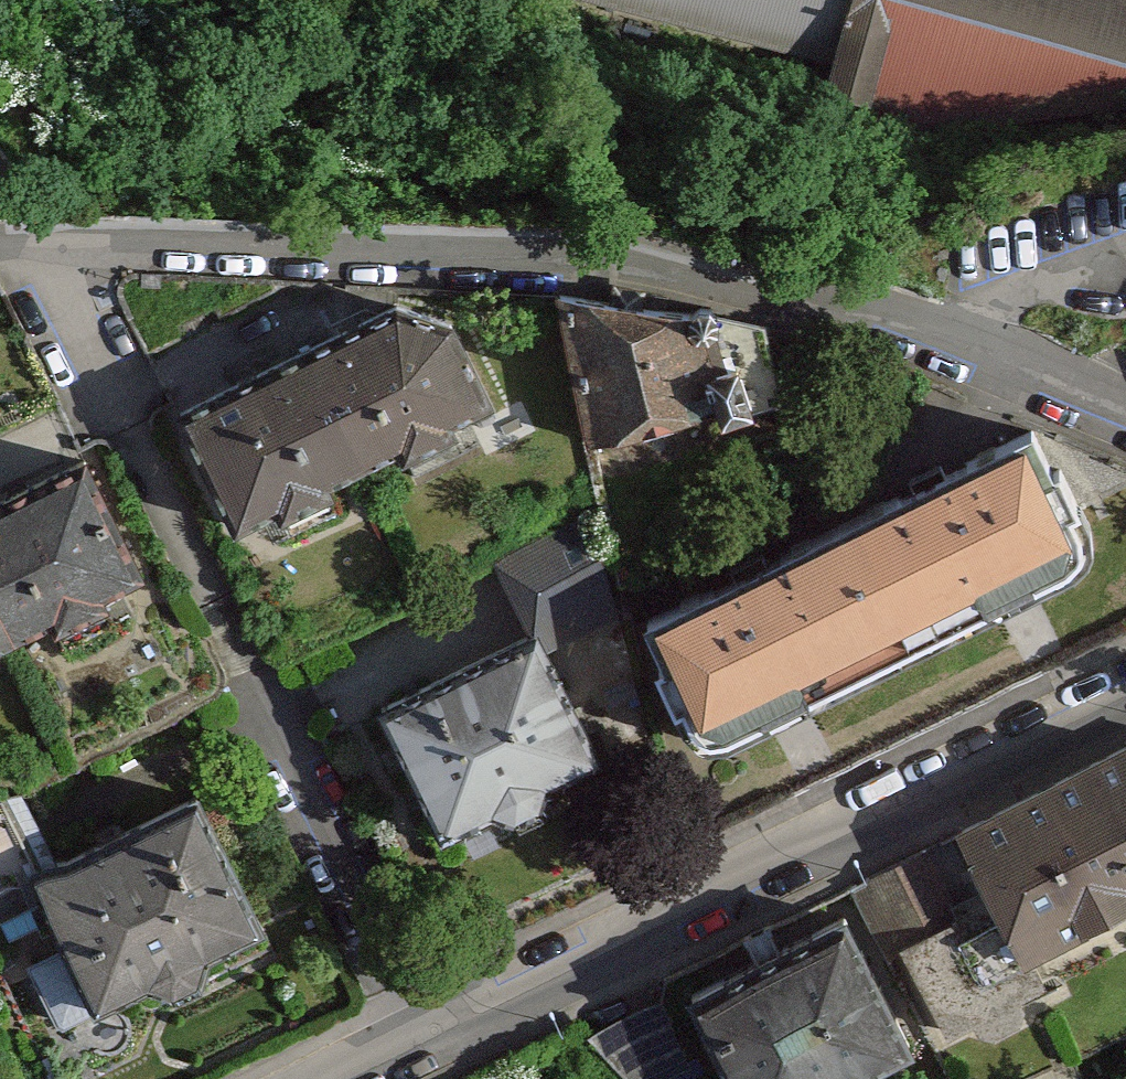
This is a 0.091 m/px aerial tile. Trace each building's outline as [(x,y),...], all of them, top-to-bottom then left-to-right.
[(839,64),(855,0),(605,0),(839,64)] [(831,92),(1017,155),(1125,111),(1125,0),(855,0),(839,64),(831,92)] [(323,353),(373,464),(507,404),(457,293),(323,353)] [(576,320),(595,437),(729,415),(709,298),(576,320)] [(187,413),(237,525),(373,464),(323,353),(187,413)] [(1048,432),(657,620),(710,729),(1101,541),(1048,432)] [(0,514),(0,586),(25,641),(146,585),(94,471),(0,514)] [(601,506),(505,545),(529,605),(626,566),(601,506)] [(14,646),(25,641),(0,586),(0,652),(14,646)] [(537,635),(387,716),(455,842),(605,761),(537,635)] [(968,832),(1044,966),(1125,929),(1125,756),(968,832)] [(209,797),(35,880),(96,1007),(270,924),(209,797)] [(929,850),(857,893),(892,953),(965,910),(929,850)] [(696,993),(741,1078),(865,1078),(921,1050),(850,914),(696,993)]
